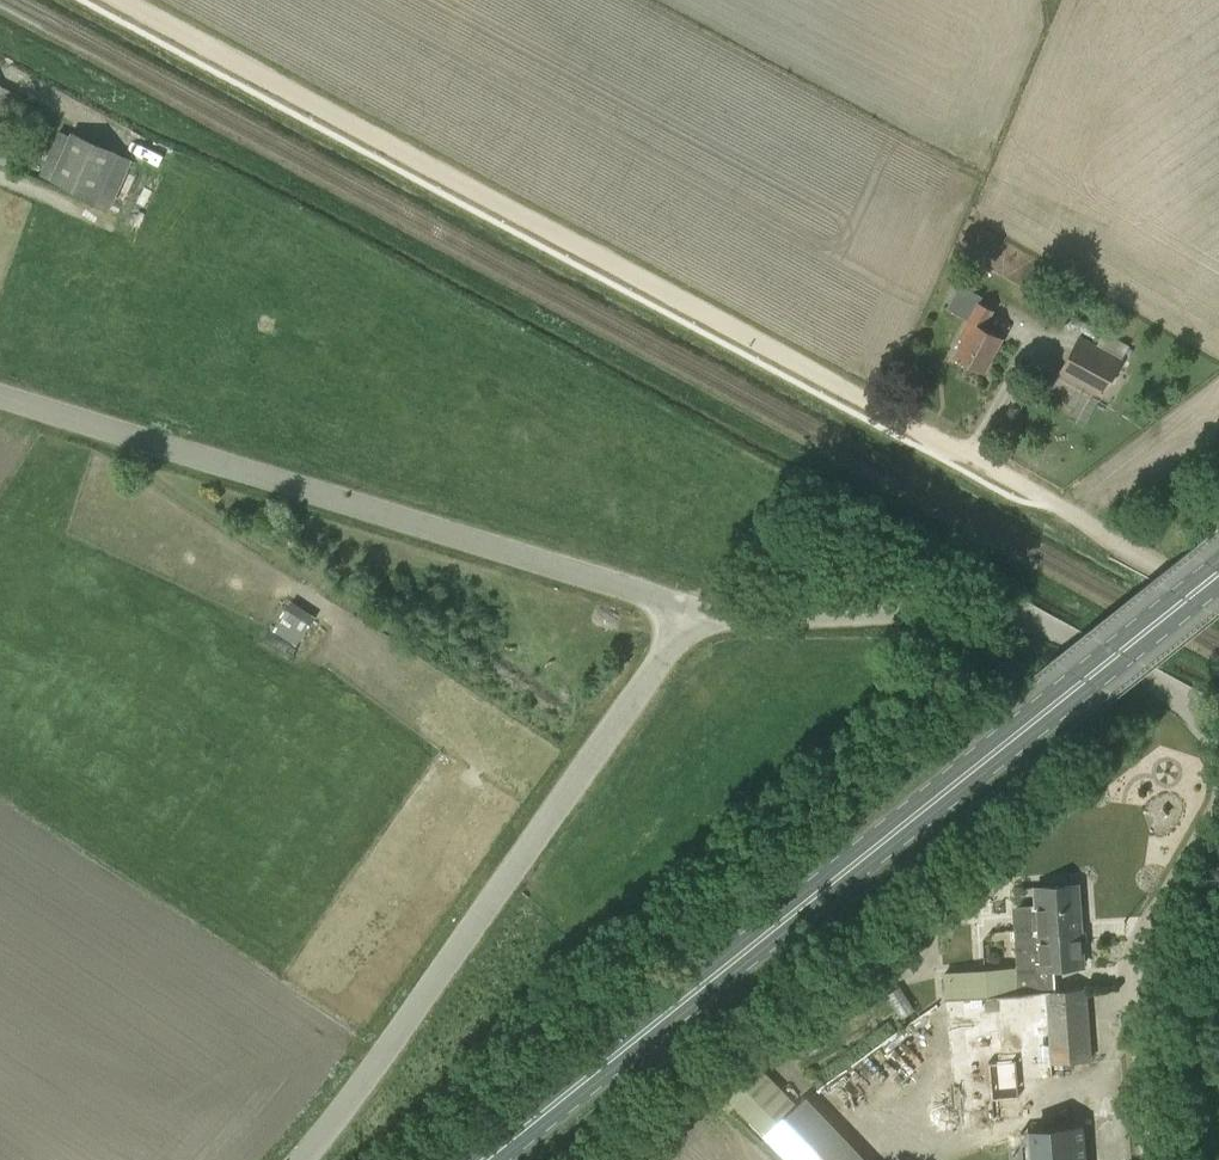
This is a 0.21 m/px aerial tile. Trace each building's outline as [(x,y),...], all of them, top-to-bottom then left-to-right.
[(97,201),(118,152),(71,131),(49,180),(97,201)] [(983,370),(1002,336),(983,326),(993,308),(979,301),(960,335),(964,337),(955,354),(983,370)] [(1098,402),(1101,396),(1123,357),(1080,334),(1058,373),(1086,388),(1083,394),(1098,402)] [(300,640),(316,617),(292,600),(276,624),(300,640)] [(945,972),(947,997),(1048,990),(1056,989),(1054,967),(1082,965),(1077,884),(1036,886),(1038,906),(1016,908),(1017,929),(1016,929),(1019,969),(997,970),(997,969),(945,972)] [(1052,1063),(1091,1061),(1086,987),(1056,989),(1048,990),(1052,1063)] [(989,1061),(992,1099),(1019,1097),(1016,1059),(989,1061)] [(763,1136),(809,1101),(803,1095),(796,1102),(759,1064),(725,1097),(763,1136)] [(763,1136),(786,1159),(866,1159),(809,1101),(763,1136)] [(1083,1126),(1030,1130),(1033,1159),(1086,1159),(1083,1126)]
